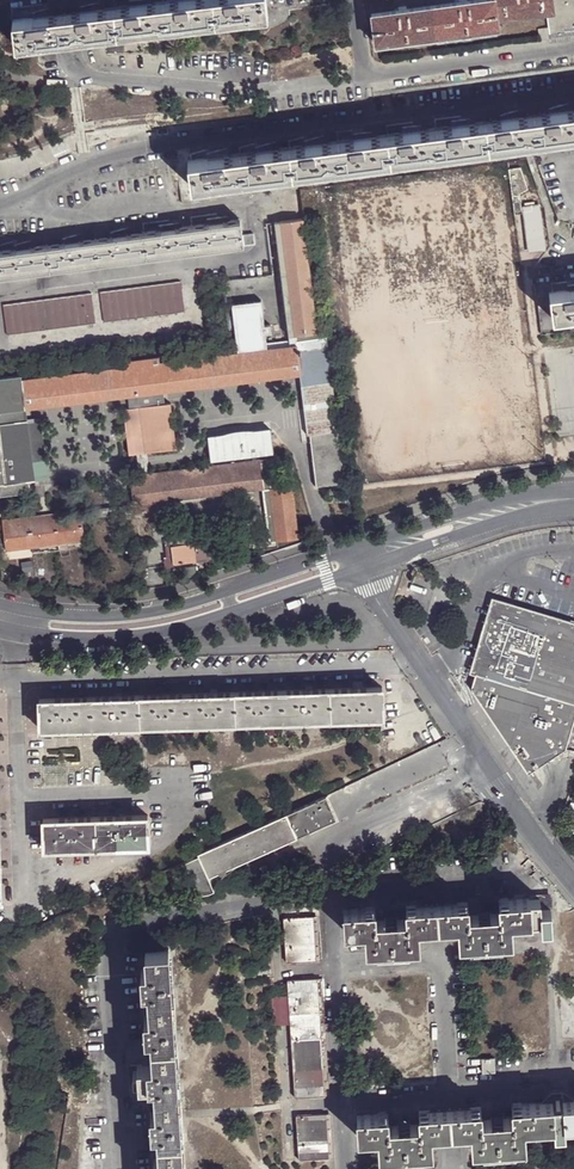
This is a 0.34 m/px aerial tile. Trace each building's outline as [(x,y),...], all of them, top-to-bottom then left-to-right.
[(83,37),(265,15),(263,0),(171,0),(152,2),(129,5),(104,9),(80,12),(65,13),(55,15),(48,15),(31,17),(15,20),(18,45),(52,41),(67,39),(83,37)] [(80,12),(104,9),(102,0),(80,7),(80,12)] [(498,18),(496,18),(494,0),(472,0),(372,13),(375,42),(386,41),(386,43),(396,42),(396,39),(417,37),(418,39),(428,38),(428,35),(447,33),(447,35),(458,34),(457,32),(477,29),(478,32),(488,30),(488,28),(499,26),(498,18)] [(549,11),(553,10),(552,0),(494,0),(496,18),(498,18),(509,16),(509,18),(519,17),(519,15),(531,13),(531,15),(542,14),(541,12),(549,11)] [(573,36),(573,0),(552,0),(553,10),(549,11),(551,28),(539,30),(540,41),(573,36)] [(48,15),(55,15),(53,6),(31,13),(31,17),(48,15)] [(406,105),(405,98),(395,99),(396,106),(406,105)] [(573,110),(573,108),(572,103),(550,108),(551,113),(569,111),(573,110)] [(521,117),(526,117),(524,108),(502,115),(502,119),(521,117)] [(569,111),(551,113),(526,117),(521,117),(502,119),(488,122),(475,124),(452,127),(426,130),(403,133),(377,136),(355,139),(329,142),(305,146),(280,149),(256,152),(231,155),(208,158),(191,161),(195,187),(492,147),(524,143),(572,136),(573,136),(573,110),(569,111)] [(403,133),(426,130),(426,125),(403,128),(403,133)] [(169,135),(168,128),(158,129),(159,136),(169,135)] [(305,146),(329,142),(327,135),(306,141),(305,146)] [(256,152),(280,149),(278,141),(256,148),(256,152)] [(208,158),(231,155),(230,148),(207,154),(208,158)] [(510,167),(516,211),(523,211),(521,191),(528,186),(521,166),(510,167)] [(528,210),(533,250),(546,248),(541,208),(538,209),(537,204),(529,206),(529,210),(528,210)] [(223,221),(231,221),(230,216),(207,219),(207,223),(209,223),(209,224),(224,223),(223,221)] [(111,237),(87,240),(82,240),(79,241),(79,242),(63,244),(63,243),(62,243),(56,244),(48,244),(39,246),(30,247),(30,248),(15,251),(15,249),(14,250),(0,251),(0,277),(52,270),(59,269),(84,266),(114,262),(132,259),(146,258),(244,245),(255,243),(254,233),(243,235),(240,219),(231,221),(223,221),(224,223),(209,224),(209,223),(207,223),(182,227),(175,228),(176,229),(160,231),(160,230),(159,230),(135,233),(129,234),(128,234),(128,236),(111,237)] [(276,222),(290,335),(318,330),(303,219),(276,222)] [(175,228),(182,227),(182,222),(159,225),(159,230),(160,230),(160,231),(176,229),(175,228)] [(129,234),(135,233),(133,226),(110,232),(111,237),(128,236),(128,234),(129,234)] [(82,240),(87,240),(85,232),(62,238),(62,243),(63,243),(63,244),(79,242),(79,241),(82,240)] [(30,247),(39,246),(36,238),(13,245),(14,250),(15,249),(15,251),(30,248),(30,247)] [(185,310),(182,281),(101,292),(105,321),(185,310)] [(573,315),(573,289),(569,290),(553,293),(557,318),(573,315)] [(93,293),(4,305),(7,333),(96,322),(93,293)] [(237,352),(267,348),(261,301),(231,305),(237,352)] [(333,329),(318,330),(319,337),(328,336),(329,346),(330,357),(336,356),(333,329)] [(318,330),(290,335),(291,340),(291,345),(297,344),(296,340),(319,337),(318,330)] [(328,336),(319,337),(296,340),(297,344),(298,344),(299,351),(329,346),(328,336)] [(125,366),(63,374),(65,403),(128,395),(138,394),(155,392),(164,391),(299,374),(301,373),(299,351),(298,344),(297,344),(291,345),(287,345),(267,348),(237,352),(161,362),(160,356),(125,361),(125,366)] [(333,381),(330,357),(329,346),(299,351),(301,373),(299,374),(301,385),(333,381)] [(65,403),(63,374),(23,379),(27,409),(65,403)] [(27,409),(23,379),(22,375),(0,378),(0,412),(7,411),(27,409)] [(310,436),(340,432),(333,381),(301,385),(308,436),(310,436)] [(165,404),(164,391),(155,392),(157,405),(165,404)] [(157,405),(155,392),(138,394),(139,407),(157,405)] [(138,394),(128,395),(130,408),(139,407),(138,394)] [(167,403),(165,404),(157,405),(139,407),(130,408),(128,408),(134,453),(137,453),(146,451),(173,448),(167,403)] [(171,403),(167,403),(173,448),(177,448),(171,403)] [(134,453),(128,408),(124,408),(130,454),(134,453)] [(28,420),(27,409),(7,411),(8,422),(17,421),(23,470),(35,469),(28,420)] [(25,482),(48,478),(47,467),(35,469),(23,470),(17,421),(8,422),(7,411),(0,412),(0,493),(19,491),(18,483),(25,482)] [(35,469),(47,467),(42,419),(28,420),(35,469)] [(266,429),(208,436),(210,458),(269,451),(266,429)] [(347,484),(340,432),(310,436),(316,488),(347,484)] [(149,472),(146,451),(137,453),(140,473),(149,472)] [(269,458),(149,472),(140,473),(130,475),(134,503),(134,504),(153,502),(263,488),(270,541),(299,537),(292,485),(283,486),(281,467),(271,468),(269,458)] [(26,490),(25,482),(18,483),(19,491),(26,490)] [(81,511),(83,517),(153,509),(153,502),(134,504),(134,503),(81,511)] [(78,511),(13,519),(14,526),(79,518),(78,511)] [(6,550),(82,541),(79,518),(14,526),(13,519),(3,521),(6,550)] [(172,546),(189,543),(188,538),(166,541),(168,557),(173,556),(172,546)] [(205,541),(189,543),(172,546),(173,556),(168,557),(164,557),(165,566),(173,565),(173,564),(209,559),(205,541)] [(573,627),(573,620),(494,597),(472,673),(477,675),(496,610),(498,604),(503,606),(525,612),(573,627)] [(498,604),(496,610),(523,618),(525,612),(503,606),(498,604)] [(525,612),(523,618),(496,610),(477,675),(473,688),(530,773),(567,748),(573,725),(573,627),(525,612)] [(330,689),(331,718),(383,716),(382,687),(330,689)] [(236,722),(331,718),(330,689),(235,692),(236,722)] [(141,725),(236,722),(235,692),(188,694),(139,695),(141,725)] [(41,729),(141,725),(139,695),(89,697),(40,700),(41,729)] [(335,817),(325,796),(324,795),(285,814),(296,836),(335,817)] [(200,894),(217,887),(221,879),(228,871),(236,864),(296,836),(285,814),(198,855),(198,857),(185,863),(200,894)] [(148,815),(97,817),(98,846),(150,845),(148,815)] [(98,846),(97,817),(44,819),(45,849),(98,846)] [(540,898),(541,919),(542,928),(553,927),(550,895),(540,895),(540,898)] [(531,899),(532,920),(541,919),(540,898),(531,899)] [(469,924),(458,925),(460,944),(513,940),(512,921),(532,920),(531,899),(499,901),(500,912),(469,915),(469,924)] [(437,904),(439,926),(458,925),(457,903),(437,904)] [(457,903),(458,925),(469,924),(469,915),(469,903),(457,903)] [(418,906),(419,927),(439,926),(437,904),(418,906)] [(407,927),(419,927),(418,906),(406,906),(406,917),(407,927)] [(419,946),(419,927),(407,927),(406,917),(376,920),(375,908),(344,911),(346,932),(365,931),(366,949),(419,946)] [(285,962),(316,960),(313,916),(283,917),(285,962)] [(180,1137),(174,1043),(168,948),(144,949),(145,968),(140,968),(142,988),(146,988),(148,1015),(143,1015),(145,1035),(150,1035),(151,1044),(151,1062),(132,1064),(133,1083),(153,1082),(154,1110),(150,1110),(151,1130),(156,1130),(157,1139),(158,1158),(153,1158),(154,1168),(182,1168),(180,1137)] [(294,1098),(324,1095),(317,978),(287,980),(294,1098)] [(495,1058),(483,1059),(483,1073),(496,1072),(495,1058)] [(432,1132),(451,1131),(471,1130),(473,1147),(526,1144),(525,1125),(554,1124),(555,1132),(566,1132),(565,1123),(573,1122),(573,1100),(563,1101),(563,1092),(552,1093),(552,1102),(513,1104),(513,1116),(482,1118),(481,1106),(419,1110),(419,1122),(389,1124),(388,1112),(357,1114),(358,1137),(379,1135),(380,1154),(433,1150),(432,1132)] [(294,1115),(297,1160),(328,1157),(326,1114),(294,1115)]
